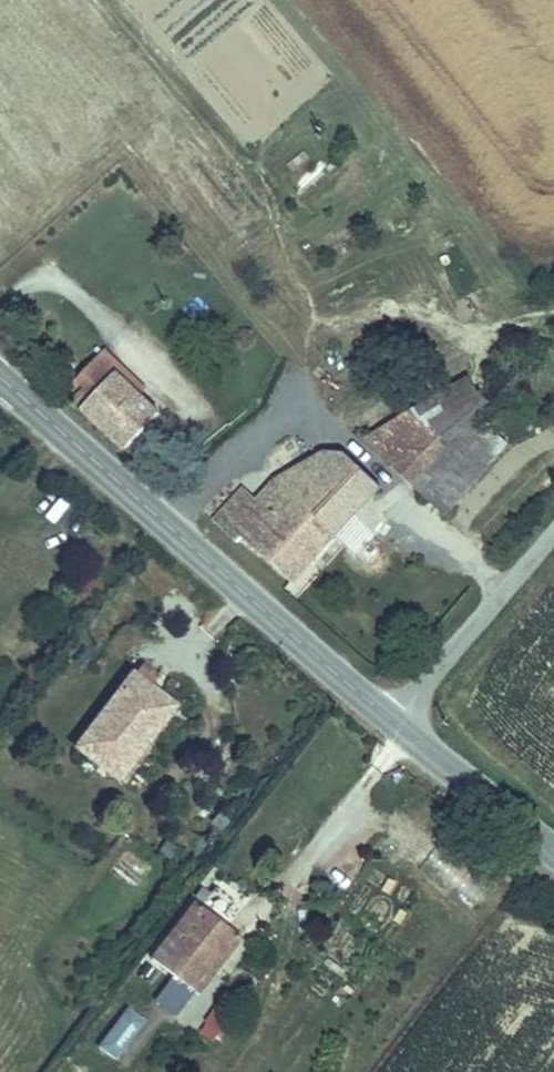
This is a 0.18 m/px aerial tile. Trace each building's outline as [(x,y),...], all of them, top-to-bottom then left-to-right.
[(247,145),(326,79),(260,0),(126,0),(247,145)] [(119,360),(87,395),(132,437),(164,403),(119,360)] [(420,397),(386,412),(360,439),(360,444),(363,451),(428,515),(491,448),(469,427),(490,405),(464,379),(453,384),(420,397)] [(274,508),(313,472),(339,451),(278,471),(257,490),(274,508)] [(313,472),(350,507),(373,483),(339,451),(313,472)] [(245,479),(202,516),(234,549),(242,540),(284,581),(350,507),(313,472),(274,508),(257,490),(245,479)] [(165,711),(121,679),(67,753),(111,785),(165,711)] [(442,848),(424,864),(467,912),(485,897),(442,848)] [(237,938),(189,902),(144,962),(193,998),(237,938)] [(215,1005),(196,1029),(214,1044),(233,1020),(215,1005)] [(126,1006),(95,1046),(115,1061),(146,1021),(126,1006)]
